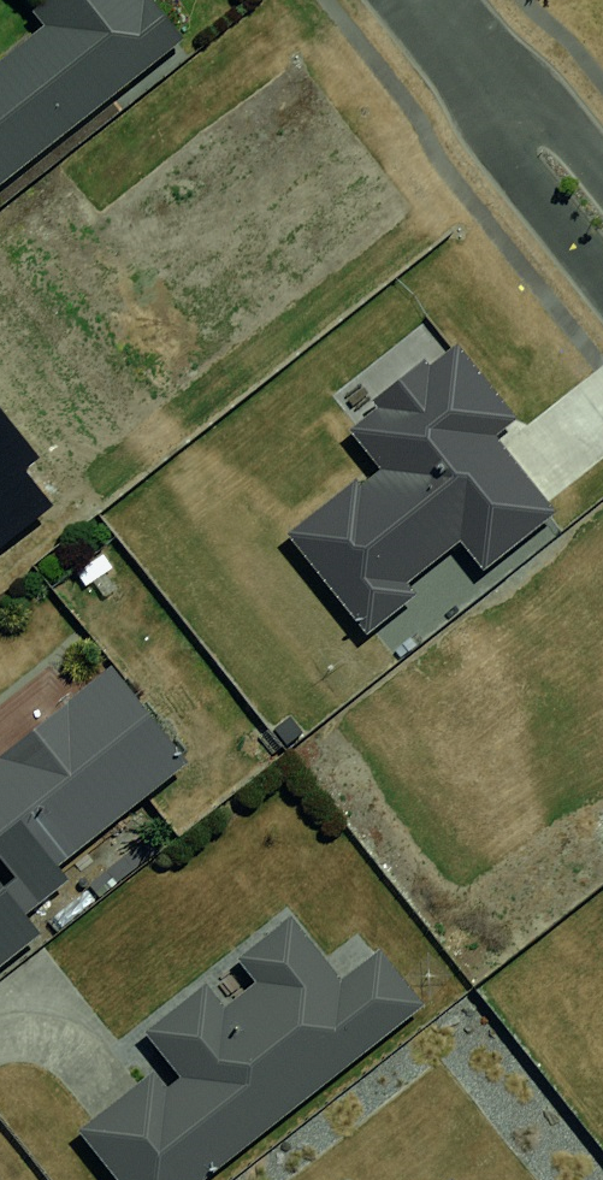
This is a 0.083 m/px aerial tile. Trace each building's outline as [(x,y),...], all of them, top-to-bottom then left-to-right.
[(0,44),(0,174),(172,36),(143,0),(55,0),(0,44)] [(476,335),(351,429),(377,464),(293,531),(371,628),(478,538),(496,562),(566,505),(507,433),(538,413),(476,335)] [(35,495),(0,452),(0,522),(35,495)] [(0,726),(0,865),(16,885),(183,756),(101,649),(0,726)] [(0,886),(0,965),(39,932),(0,886)] [(63,1130),(100,1179),(179,1179),(415,1006),(373,950),(334,978),(291,920),(141,1031),(160,1058),(63,1130)]
